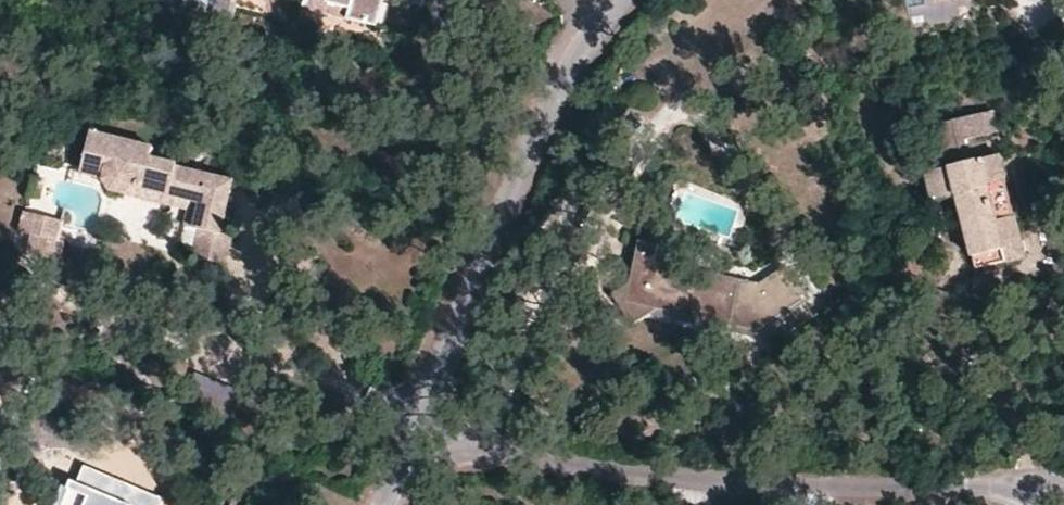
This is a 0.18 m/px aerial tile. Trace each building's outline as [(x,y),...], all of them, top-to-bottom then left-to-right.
[(344,20),(347,10),(308,0),(301,0),(299,9),(344,20)] [(347,10),(344,20),(372,28),(381,0),(308,0),(347,10)] [(935,125),(940,145),(961,140),(995,131),(989,112),(935,125)] [(370,145),(360,131),(351,139),(361,152),(370,145)] [(106,192),(120,196),(132,188),(195,204),(190,229),(195,230),(189,257),(221,265),(228,237),(216,234),(225,192),(202,186),(203,177),(174,169),(174,165),(148,159),(150,150),(87,135),(78,176),(100,181),(106,192)] [(961,140),(940,145),(945,167),(967,162),(961,140)] [(967,162),(945,167),(922,173),(929,203),(954,196),(972,268),(1020,256),(994,155),(967,162)] [(132,188),(120,196),(183,211),(180,226),(190,229),(195,204),(132,188)] [(59,242),(56,240),(38,236),(42,219),(19,213),(14,234),(31,237),(27,256),(55,263),(59,242)] [(38,236),(56,240),(58,223),(42,219),(38,236)] [(635,244),(628,283),(623,307),(648,313),(749,333),(800,300),(781,268),(756,282),(653,261),(655,247),(635,244)] [(623,307),(628,283),(608,295),(628,325),(648,313),(623,307)] [(196,377),(190,397),(236,410),(241,390),(196,377)] [(162,498),(85,468),(70,504),(159,504),(162,498)]
